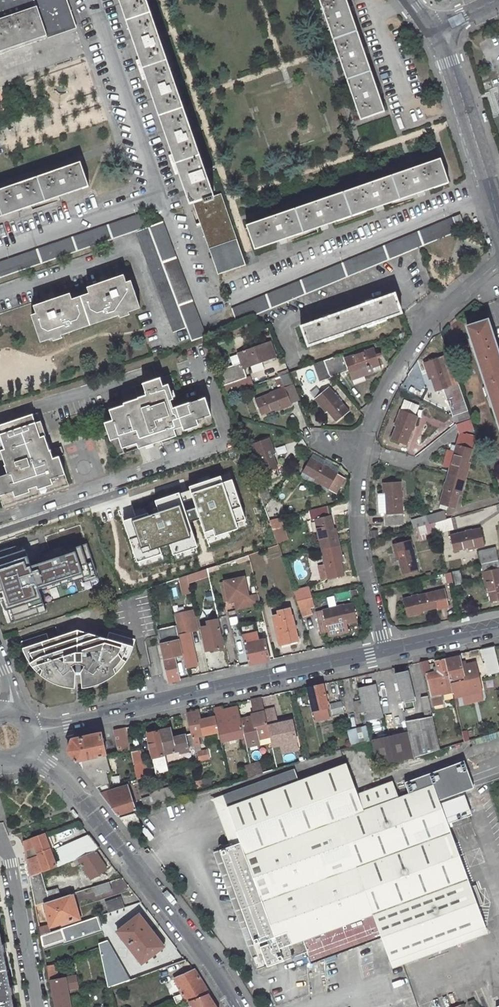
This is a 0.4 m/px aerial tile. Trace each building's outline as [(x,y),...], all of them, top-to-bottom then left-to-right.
[(32,41),(18,0),(0,0),(0,52),(32,41)] [(32,41),(75,26),(66,0),(61,0),(69,23),(49,29),(39,0),(18,0),(32,41)] [(49,29),(69,23),(61,0),(39,0),(49,29)] [(190,204),(193,203),(218,275),(246,265),(221,193),(214,196),(147,0),(120,0),(190,204)] [(346,0),(319,0),(360,120),(385,111),(346,0)] [(440,158),(247,225),(255,249),(449,182),(440,158)] [(0,190),(0,217),(89,186),(80,162),(0,190)] [(149,227),(144,213),(0,262),(0,278),(149,227)] [(461,214),(453,217),(458,231),(466,228),(461,214)] [(458,231),(453,217),(232,309),(237,323),(418,247),(458,231)] [(163,221),(149,227),(186,327),(192,341),(206,336),(163,221)] [(174,332),(186,327),(149,227),(136,232),(174,332)] [(37,313),(32,315),(41,342),(140,308),(131,281),(126,282),(124,275),(88,287),(90,293),(72,299),(70,293),(34,306),(37,313)] [(395,293),(301,326),(308,346),(402,313),(395,293)] [(487,320),(467,326),(498,426),(498,356),(487,320)] [(270,341),(238,352),(241,362),(218,371),(226,395),(242,389),(239,381),(247,378),(244,369),(276,357),(270,341)] [(343,354),(324,360),(329,374),(331,377),(349,371),(350,373),(367,367),(369,373),(374,372),(372,368),(380,365),(374,348),(344,358),(343,354)] [(441,357),(424,362),(427,373),(430,372),(436,391),(451,386),(448,379),(455,376),(451,363),(444,365),(441,357)] [(320,381),(331,377),(329,374),(324,360),(314,364),(320,381)] [(367,367),(350,373),(352,379),(369,373),(367,367)] [(292,378),(289,373),(274,378),(277,386),(280,385),(282,389),(255,400),(261,414),(275,409),(280,407),(281,409),(291,405),(291,403),(300,399),(292,378)] [(124,406),(102,414),(115,455),(153,442),(153,443),(161,441),(162,443),(214,425),(205,397),(181,406),(170,375),(134,387),(139,400),(124,405),(124,406)] [(249,378),(241,381),(244,388),(251,385),(249,378)] [(349,411),(329,387),(315,398),(322,407),(324,405),(337,421),(349,411)] [(455,399),(458,409),(453,410),(455,415),(468,411),(463,397),(455,399)] [(399,421),(391,439),(406,445),(418,416),(415,415),(419,406),(405,400),(397,420),(399,421)] [(471,419),(468,411),(455,415),(454,416),(457,424),(471,419)] [(0,425),(0,449),(1,451),(2,450),(7,465),(5,465),(8,474),(0,477),(0,498),(3,506),(69,484),(59,456),(53,459),(50,450),(49,450),(44,436),(45,436),(37,413),(0,425)] [(474,428),(471,419),(457,424),(460,432),(474,428)] [(450,467),(448,474),(466,479),(468,468),(466,468),(475,436),(467,434),(466,436),(460,435),(457,444),(454,452),(450,467)] [(269,438),(252,444),(255,452),(261,470),(265,481),(279,476),(270,449),(273,448),(269,438)] [(64,455),(61,446),(50,450),(53,459),(59,456),(64,455)] [(448,450),(443,465),(450,467),(454,452),(448,450)] [(255,452),(251,454),(258,472),(261,470),(255,452)] [(312,455),(311,458),(334,471),(336,468),(312,455)] [(334,471),(311,458),(303,471),(320,481),(319,483),(329,489),(336,493),(344,479),(337,475),(338,473),(334,471)] [(218,514),(216,525),(217,525),(224,526),(226,530),(227,535),(236,532),(235,528),(251,522),(232,468),(207,477),(210,486),(212,494),(208,495),(211,503),(217,501),(221,513),(218,514)] [(319,483),(320,481),(303,471),(300,476),(327,492),(329,489),(319,483)] [(463,489),(466,479),(448,474),(440,504),(455,508),(460,488),(463,489)] [(404,524),(401,482),(383,483),(384,493),(378,494),(379,514),(385,514),(386,525),(404,524)] [(267,484),(258,488),(262,502),(266,497),(267,498),(271,497),(267,484)] [(257,489),(249,492),(260,523),(268,520),(257,489)] [(276,504),(272,497),(268,503),(264,508),(269,520),(277,518),(271,506),(276,504)] [(328,506),(310,510),(313,519),(315,519),(322,549),(339,545),(337,534),(335,535),(328,506)] [(444,511),(427,516),(430,524),(435,522),(446,519),(444,511)] [(172,533),(136,514),(121,541),(135,548),(140,539),(163,551),(172,533)] [(416,528),(430,524),(427,516),(413,520),(416,528)] [(281,518),(269,521),(272,529),(283,526),(281,518)] [(446,519),(435,522),(437,533),(453,528),(450,518),(446,519)] [(435,522),(430,524),(416,528),(418,539),(437,533),(435,522)] [(481,528),(450,535),(454,551),(473,546),(474,548),(485,546),(481,528)] [(25,563),(15,536),(0,541),(0,552),(6,569),(9,568),(20,565),(25,563)] [(410,539),(393,544),(396,555),(398,554),(403,574),(418,570),(410,539)] [(339,545),(322,549),(326,565),(328,577),(329,579),(344,575),(339,556),(342,555),(339,545)] [(478,551),(481,564),(498,560),(496,548),(478,551)] [(90,551),(67,559),(68,560),(64,561),(69,575),(72,573),(75,582),(98,574),(90,551)] [(481,564),(485,582),(487,582),(492,602),(498,600),(498,562),(498,560),(481,564)] [(328,577),(326,565),(320,566),(322,578),(328,577)] [(208,575),(207,568),(187,575),(188,582),(208,575)] [(455,585),(463,584),(461,570),(453,572),(455,585)] [(183,594),(191,592),(188,582),(187,575),(179,578),(183,594)] [(229,601),(235,600),(237,610),(261,605),(258,594),(248,596),(244,577),(224,582),(228,600),(229,601)] [(293,591),(297,601),(307,598),(312,597),(309,587),(293,591)] [(448,607),(444,589),(403,599),(407,616),(418,614),(417,611),(438,607),(438,609),(448,607)] [(22,619),(25,629),(52,620),(43,594),(20,602),(21,605),(18,606),(21,615),(18,616),(19,620),(22,619)] [(307,598),(297,601),(302,616),(312,612),(307,598)] [(357,621),(353,603),(323,610),(326,625),(346,621),(346,623),(357,621)] [(274,617),(280,644),(290,642),(289,639),(297,637),(292,617),(291,617),(289,609),(279,611),(280,615),(274,617)] [(189,629),(198,627),(195,611),(175,615),(180,639),(183,654),(186,667),(198,665),(189,629)] [(219,648),(224,647),(218,620),(209,621),(210,626),(208,627),(203,628),(202,629),(206,651),(214,649),(219,648)] [(47,633),(21,641),(23,648),(24,651),(28,659),(33,667),(40,673),(47,679),(55,683),(64,686),(76,688),(76,675),(82,675),(83,687),(91,686),(100,683),(108,679),(115,674),(122,668),(127,660),(132,652),(135,639),(109,632),(107,638),(78,630),(49,639),(47,633)] [(174,656),(183,654),(180,639),(160,644),(163,659),(168,682),(179,679),(174,656)] [(249,664),(269,659),(265,640),(244,644),(249,664)] [(494,646),(482,648),(488,674),(498,672),(498,666),(494,646)] [(453,691),(454,697),(481,691),(475,663),(466,665),(466,662),(461,663),(459,656),(446,659),(453,691)] [(441,693),(453,691),(446,659),(437,661),(438,666),(434,666),(436,672),(430,674),(427,660),(421,662),(424,675),(427,675),(434,705),(443,703),(441,693)] [(406,671),(395,674),(401,702),(413,699),(406,671)] [(308,688),(313,711),(315,721),(330,717),(323,684),(308,688)] [(382,717),(375,685),(358,689),(365,721),(382,717)] [(431,711),(432,711),(428,696),(421,697),(425,715),(427,714),(428,717),(406,721),(408,732),(414,757),(440,749),(433,716),(432,716),(431,711)] [(270,736),(265,711),(261,697),(252,699),(255,716),(241,719),(248,747),(259,744),(258,739),(270,736)] [(332,714),(344,711),(342,702),(330,704),(332,714)] [(244,736),(238,706),(223,710),(223,707),(214,709),(221,741),(244,736)] [(274,709),(265,711),(270,736),(273,747),(281,745),(297,741),(292,720),(277,723),(274,709)] [(198,711),(187,713),(191,733),(194,746),(200,745),(198,736),(216,732),(213,717),(200,720),(198,711)] [(137,779),(156,773),(168,770),(164,754),(159,731),(158,724),(154,725),(155,729),(154,730),(154,729),(147,731),(155,767),(149,768),(148,765),(141,763),(142,758),(140,750),(131,751),(137,779)] [(370,740),(367,727),(348,731),(351,746),(370,740)] [(170,728),(159,731),(164,754),(194,747),(194,746),(191,733),(172,738),(170,728)] [(131,749),(127,731),(115,733),(119,752),(131,749)] [(379,765),(414,757),(408,732),(373,740),(379,765)] [(68,751),(77,762),(94,758),(106,755),(104,747),(102,747),(101,745),(98,746),(98,743),(103,741),(101,733),(72,739),(68,751)] [(299,750),(297,741),(281,745),(283,753),(299,750)] [(207,751),(198,753),(199,760),(208,758),(207,751)] [(95,763),(104,791),(124,785),(122,778),(113,781),(106,758),(95,762),(94,758),(77,762),(82,769),(91,766),(95,763)] [(257,956),(253,957),(257,970),(308,951),(361,932),(363,940),(364,943),(381,936),(390,961),(485,926),(449,827),(446,821),(451,819),(453,826),(454,828),(471,821),(469,816),(471,815),(462,792),(474,787),(464,760),(405,782),(409,793),(398,797),(392,781),(357,794),(346,763),(298,780),(294,769),(223,795),(240,842),(220,850),(248,927),(252,925),(256,936),(252,938),(254,943),(253,944),(257,956)] [(261,773),(259,765),(251,767),(254,775),(261,773)] [(254,775),(251,767),(243,770),(245,777),(254,775)] [(204,790),(212,788),(210,777),(202,779),(202,780),(204,790)] [(135,810),(127,784),(124,785),(104,791),(101,792),(119,815),(135,810)] [(142,799),(145,807),(175,798),(172,786),(155,791),(150,797),(142,799)] [(139,822),(137,813),(121,818),(127,826),(139,822)] [(56,867),(44,833),(23,841),(25,851),(36,847),(39,855),(26,859),(29,877),(56,867)] [(57,850),(63,864),(77,858),(94,850),(100,848),(89,835),(57,850)] [(107,869),(94,850),(77,858),(91,879),(107,869)] [(41,872),(29,877),(35,905),(49,901),(41,872)] [(71,894),(78,918),(80,917),(74,893),(71,894)] [(43,903),(50,927),(65,922),(66,924),(76,921),(75,918),(78,918),(71,894),(43,903)] [(124,907),(120,897),(106,902),(109,912),(124,907)] [(142,963),(164,946),(139,914),(117,931),(142,963)] [(101,928),(97,916),(62,929),(66,940),(101,928)] [(47,925),(39,927),(41,936),(49,933),(47,925)] [(363,940),(361,932),(308,951),(311,959),(363,940)] [(11,994),(12,993),(11,987),(10,987),(3,951),(4,951),(3,944),(2,944),(0,935),(0,1006),(13,1006),(11,994)] [(97,948),(100,947),(108,987),(129,980),(108,941),(96,945),(97,948)] [(173,997),(177,1005),(186,1001),(186,1002),(189,1001),(209,993),(194,970),(178,977),(179,978),(182,984),(179,985),(178,986),(182,993),(173,997)] [(66,989),(77,987),(75,976),(51,981),(55,1006),(70,1006),(66,989)] [(209,993),(189,1001),(191,1006),(217,1006),(209,993)]
